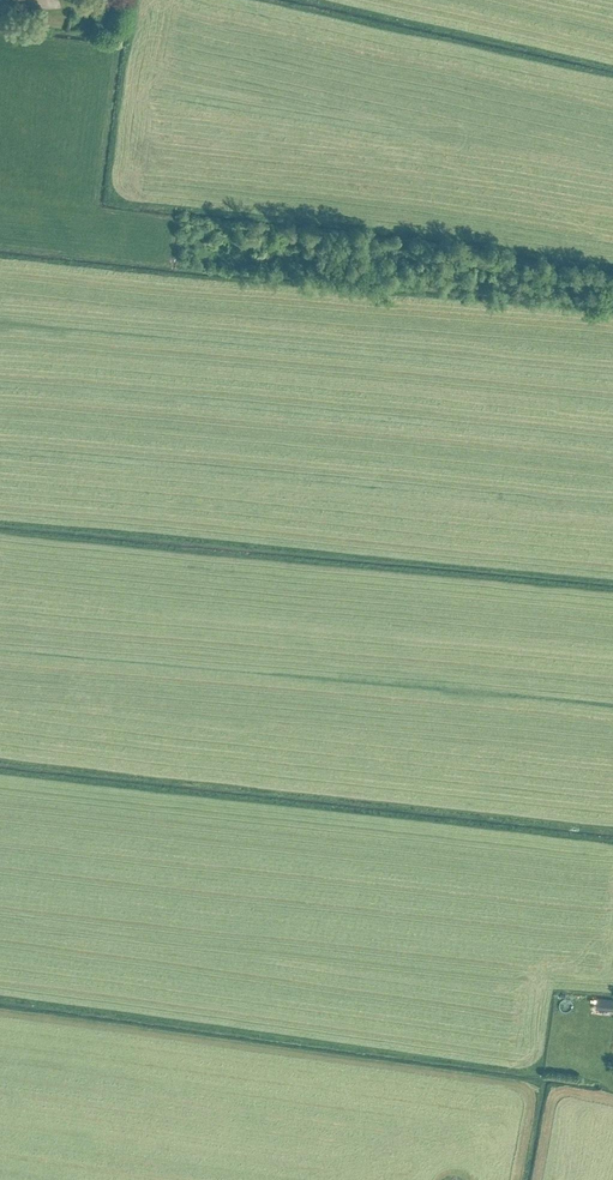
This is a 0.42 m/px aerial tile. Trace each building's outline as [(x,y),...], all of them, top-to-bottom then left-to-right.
[(599,995),(599,1007),(612,1007),(612,995),(599,995)]
